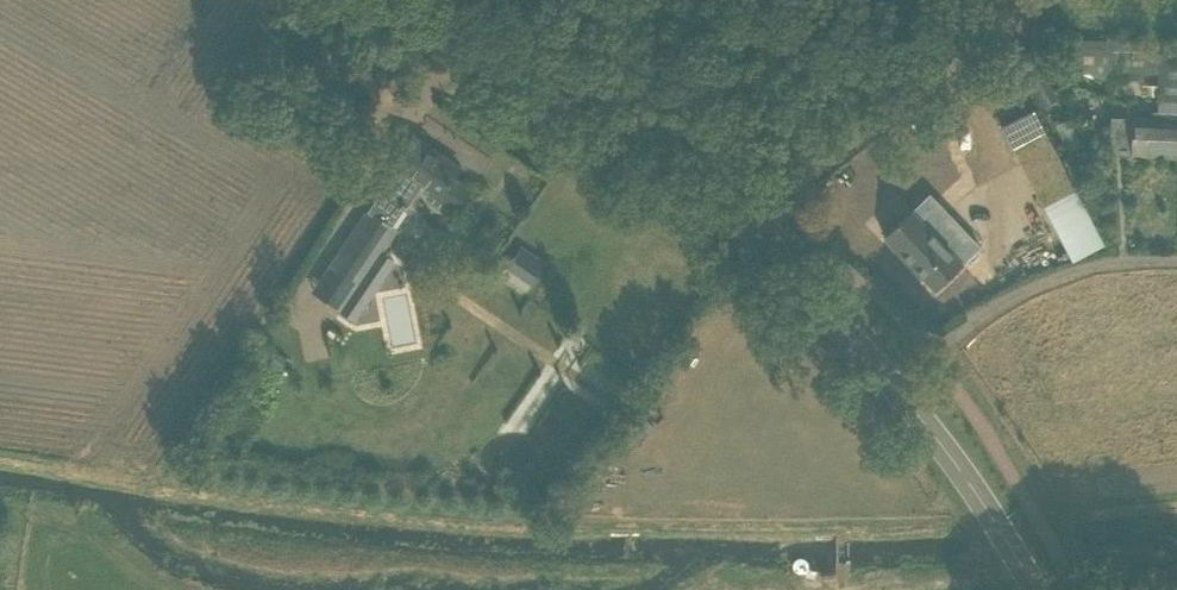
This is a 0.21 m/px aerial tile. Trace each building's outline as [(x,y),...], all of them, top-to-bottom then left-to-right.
[(1062,47),(1065,47),(1065,65),(1109,80),(1112,81),(1126,72),(1158,73),(1157,112),(1176,112),(1176,54),(1144,53),(1145,42),(1114,41),(1063,40),(1062,47)] [(1017,57),(1043,107),(1057,100),(1032,50),(1017,57)] [(829,204),(842,220),(893,179),(920,212),(941,195),(912,159),(940,136),(959,159),(975,146),(965,133),(971,128),(952,105),(865,174),(860,168),(846,180),(851,186),(829,204)] [(1034,108),(1001,125),(1043,206),(1076,189),(1034,108)] [(1110,153),(1133,154),(1176,155),(1176,112),(1157,112),(1154,112),(1154,118),(1111,117),(1110,153)] [(330,266),(328,270),(356,289),(340,310),(354,320),(395,261),(382,252),(398,229),(393,225),(403,210),(404,209),(406,207),(407,206),(404,204),(419,181),(429,189),(425,195),(448,210),(452,204),(458,208),(469,191),(453,179),(460,169),(416,139),(403,159),(369,211),(330,266)] [(911,212),(886,236),(936,288),(962,263),(911,212)] [(546,262),(521,245),(510,263),(535,279),(546,262)] [(384,296),(394,341),(414,336),(404,292),(384,296)]
